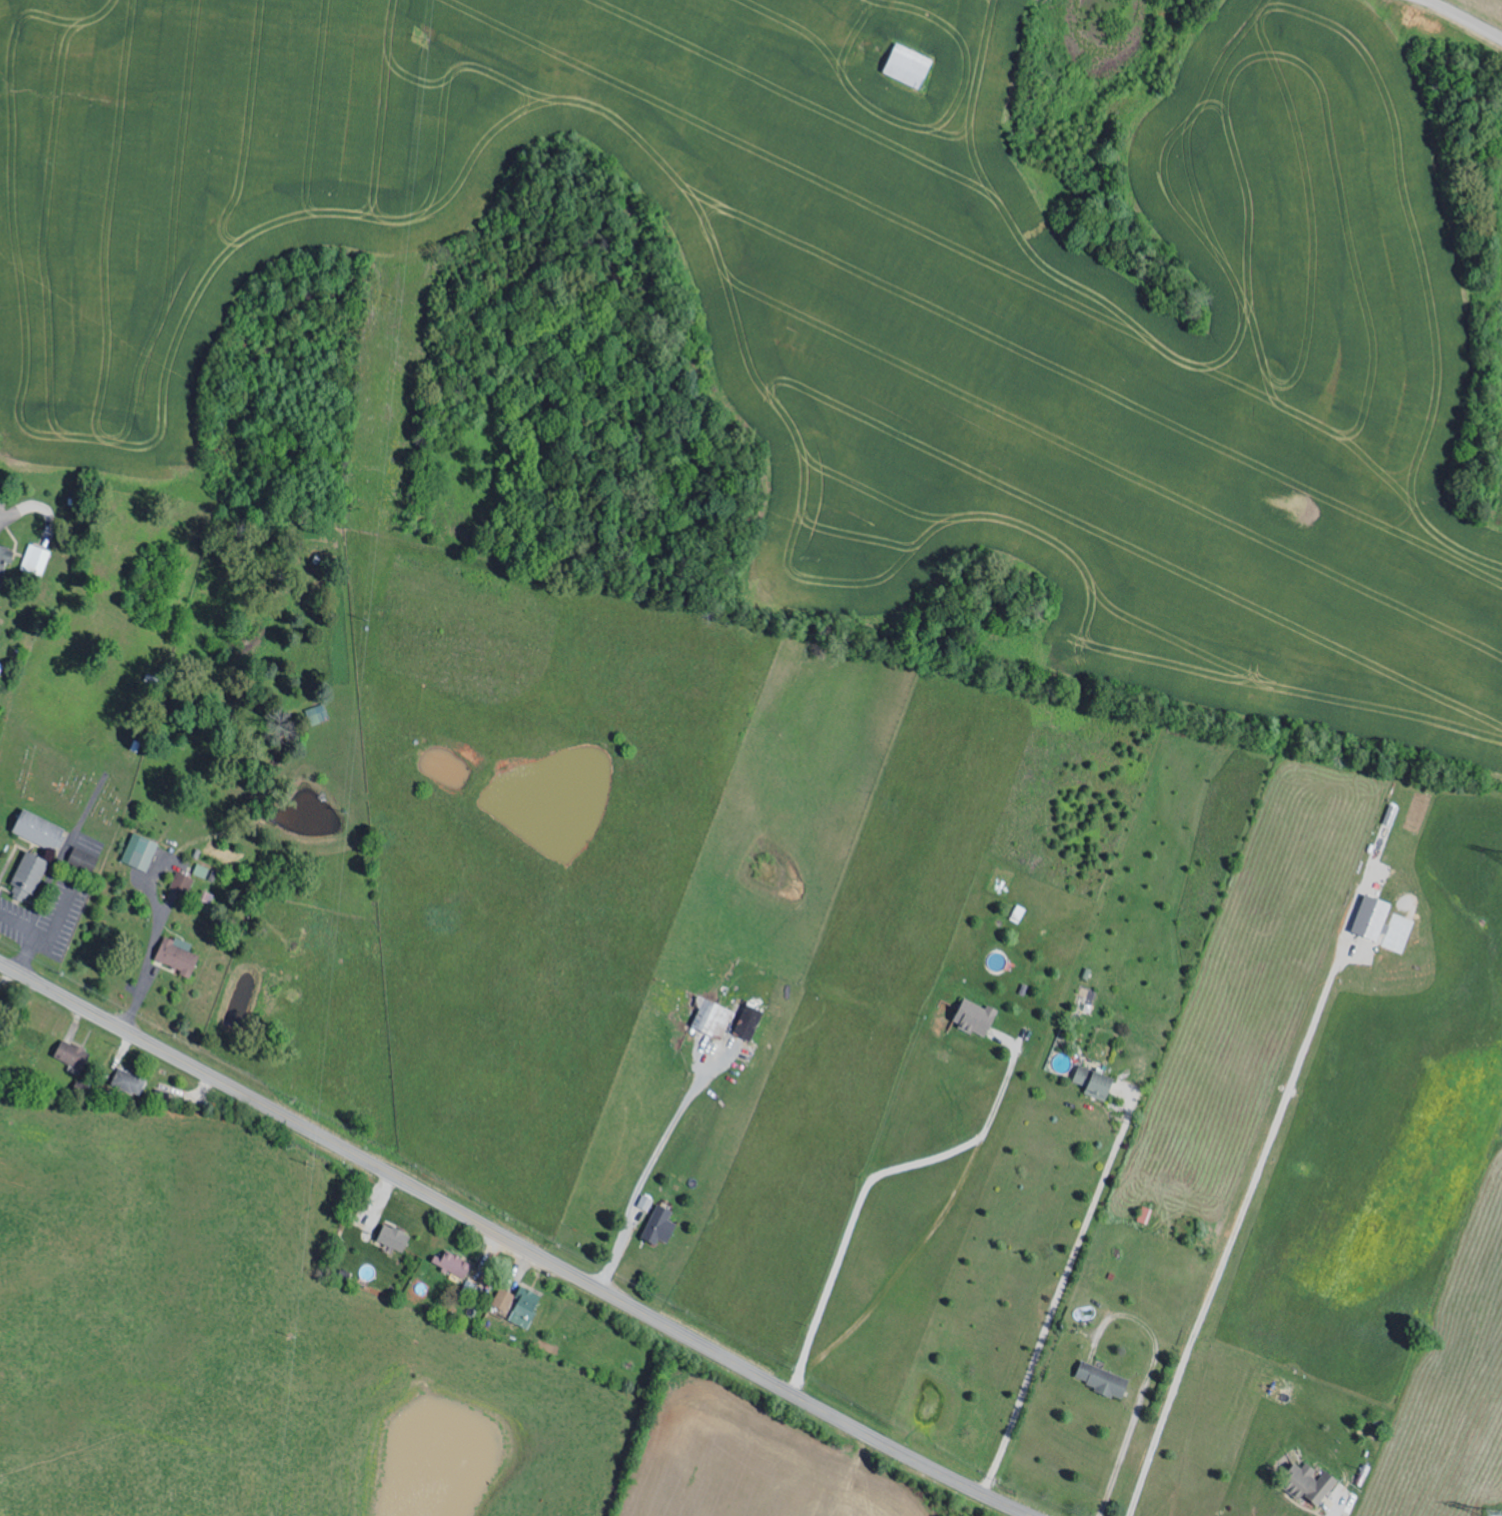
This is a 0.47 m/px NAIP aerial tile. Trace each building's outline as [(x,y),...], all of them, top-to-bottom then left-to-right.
[(886,73),(924,90),(938,60),(900,43),(886,73)] [(53,552),(32,543),(22,569),(44,577),(53,552)] [(5,588),(11,547),(0,545),(0,587),(5,588)] [(308,709),(314,724),(330,718),(325,703),(308,709)] [(1394,826),(1401,806),(1392,803),(1385,823),(1394,826)] [(16,832),(59,849),(68,826),(25,809),(16,832)] [(124,862),(150,871),(161,841),(135,832),(124,862)] [(70,859),(94,871),(100,858),(76,846),(70,859)] [(9,891),(31,902),(52,861),(30,849),(9,891)] [(1383,940),(1395,902),(1367,893),(1355,931),(1383,940)] [(202,955),(192,951),(194,944),(167,934),(157,961),(195,975),(202,955)] [(991,1035),(997,1016),(993,1015),(996,1008),(965,997),(956,1023),(991,1035)] [(723,1007),(699,998),(696,1006),(701,1008),(694,1027),(714,1034),(723,1007)] [(747,1005),(736,1033),(754,1040),(766,1013),(747,1005)] [(84,1069),(91,1053),(64,1041),(57,1056),(84,1069)] [(1120,1077),(1081,1065),(1075,1081),(1089,1085),(1087,1093),(1112,1101),(1120,1077)] [(142,1096),(149,1078),(120,1067),(113,1085),(142,1096)] [(651,1210),(656,1198),(644,1194),(640,1206),(651,1210)] [(680,1223),(672,1220),(676,1209),(659,1202),(644,1237),(659,1243),(662,1238),(672,1242),(680,1223)] [(1149,1223),(1154,1208),(1145,1205),(1140,1220),(1149,1223)] [(413,1233),(386,1223),(379,1241),(406,1251),(413,1233)] [(445,1257),(436,1254),(433,1261),(444,1266),(443,1269),(468,1279),(475,1261),(448,1250),(445,1257)] [(511,1320),(531,1328),(544,1295),(523,1286),(517,1302),(519,1303),(511,1320)] [(518,1295),(504,1287),(494,1304),(509,1312),(518,1295)] [(1077,1381),(1128,1398),(1135,1377),(1083,1361),(1077,1381)] [(1324,1506),(1339,1476),(1327,1470),(1326,1472),(1308,1463),(1306,1467),(1296,1462),(1284,1485),(1324,1506)]
